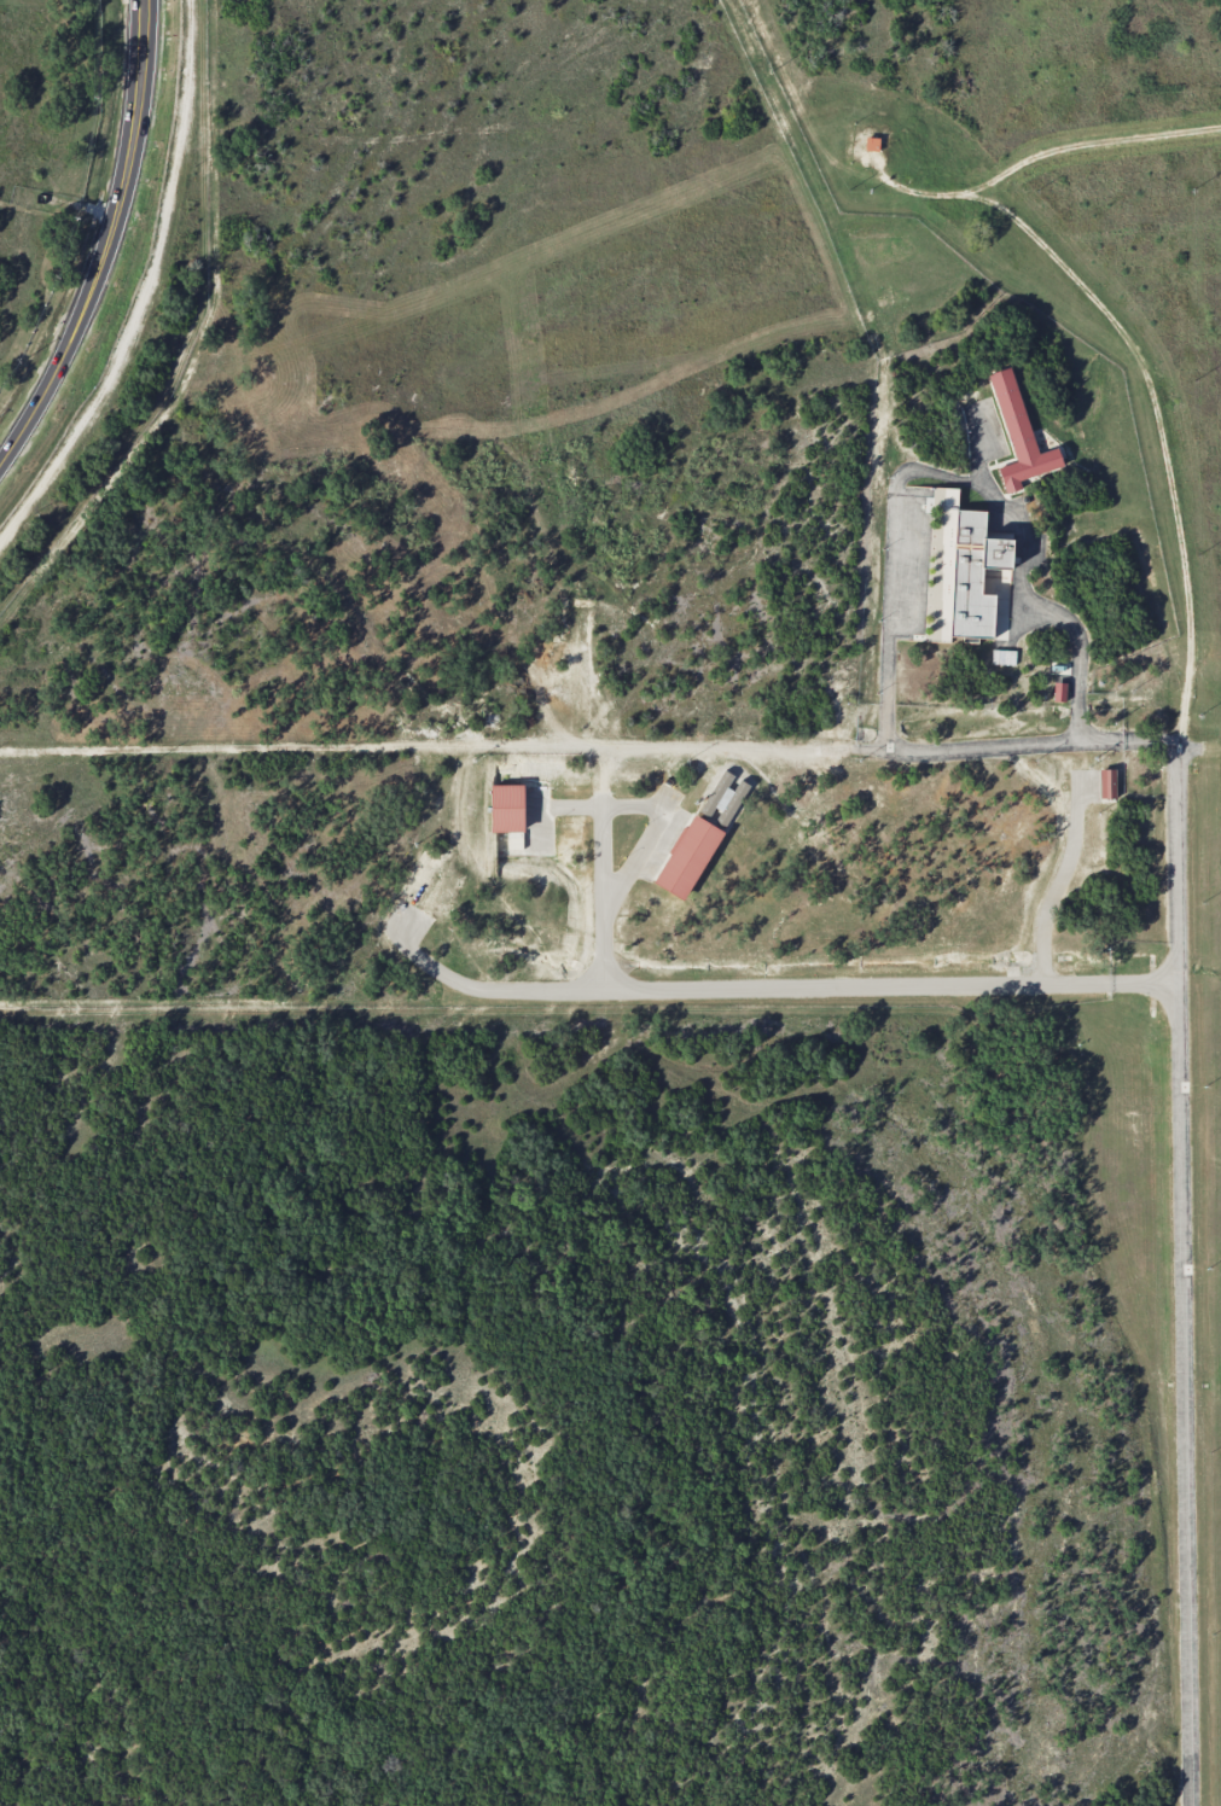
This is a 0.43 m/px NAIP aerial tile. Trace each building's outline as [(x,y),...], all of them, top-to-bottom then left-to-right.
[(866,151),(878,151),(878,138),(865,138),(866,151)] [(998,467),(1005,493),(1022,489),(1020,480),(1064,467),(1058,447),(1037,453),(1012,366),(989,373),(1015,462),(998,467)] [(884,573),(928,575),(927,604),(941,604),(940,625),(938,625),(938,642),(950,642),(951,636),(962,637),(962,642),(979,643),(979,638),(992,639),(994,594),(982,594),(983,573),(1010,574),(1012,539),(986,538),(986,510),(958,510),(959,488),(906,486),(906,495),(887,495),(884,573)] [(992,664),(1015,665),(1016,650),(993,649),(992,664)] [(1053,702),(1066,702),(1066,682),(1054,682),(1053,702)] [(730,828),(751,786),(736,778),(737,776),(722,769),(700,813),(730,828)] [(1115,798),(1115,769),(1100,769),(1100,798),(1115,798)] [(491,832),(525,831),(524,784),(491,785),(491,832)] [(724,832),(694,814),(653,883),(683,900),(724,832)]
